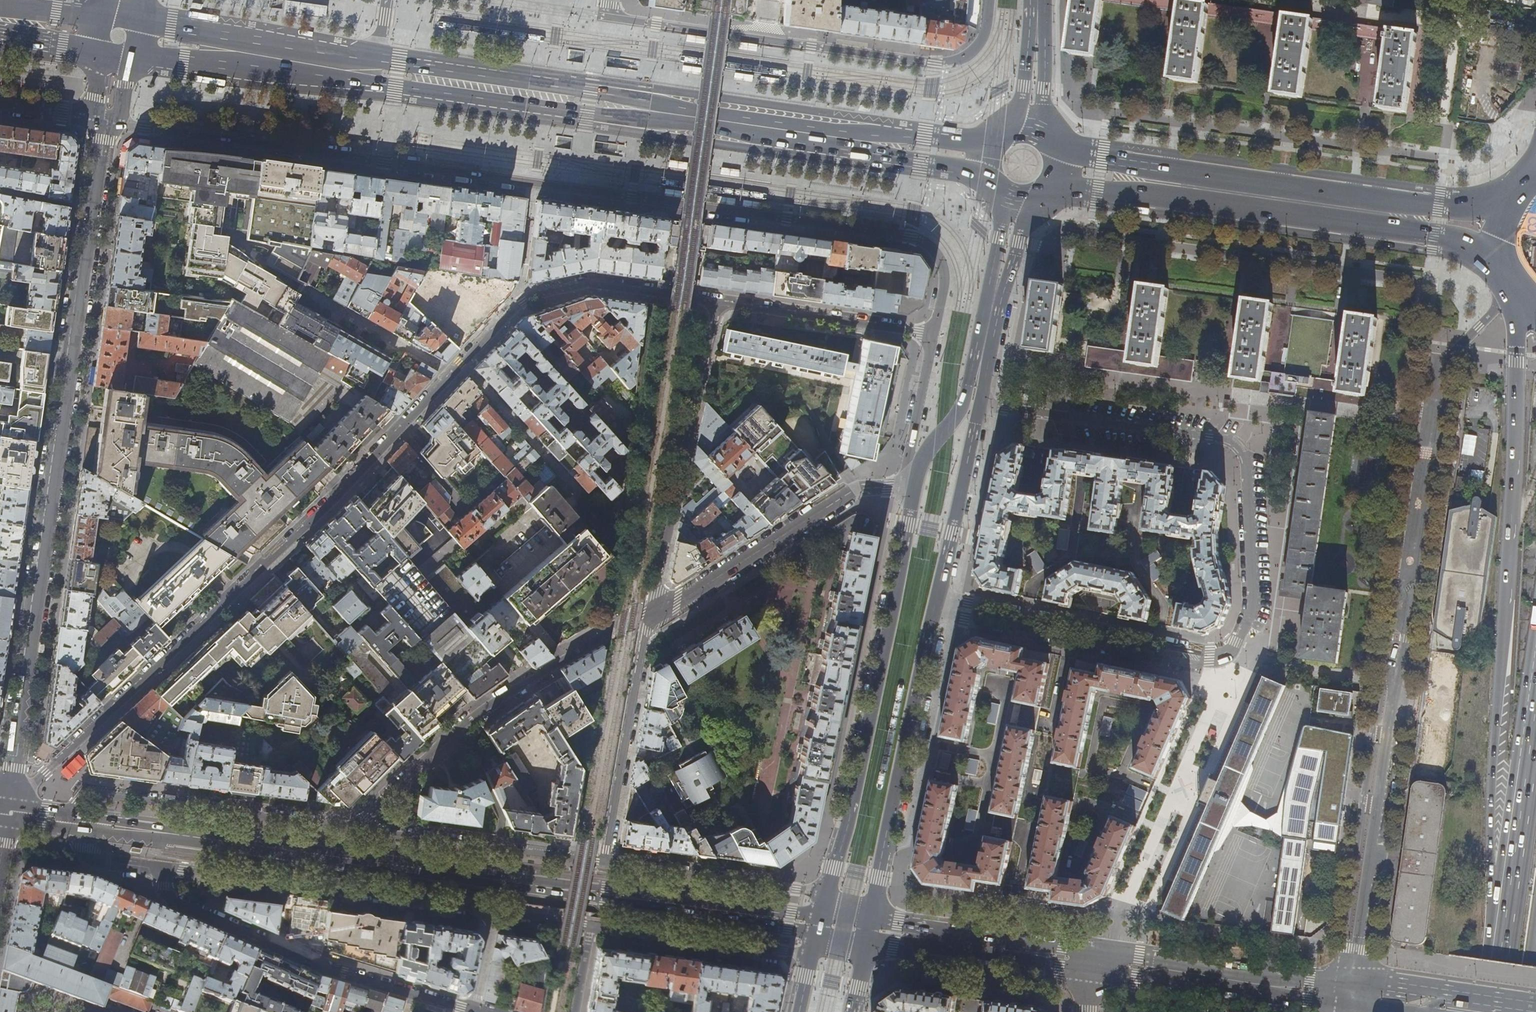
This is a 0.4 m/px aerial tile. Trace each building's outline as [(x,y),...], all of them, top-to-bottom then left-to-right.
[(648,7),(655,7),(678,11),(680,0),(649,0),(648,7)] [(696,9),(702,10),(709,11),(708,13),(707,15),(709,15),(710,10),(712,11),(713,0),(697,0),(696,9)] [(744,16),(746,0),(731,0),(729,14),(730,14),(734,15),(744,16)] [(783,25),(817,30),(835,33),(835,0),(785,0),(783,25)] [(921,0),(876,0),(876,2),(873,1),(872,0),(835,0),(835,33),(852,35),(892,41),(919,45),(921,4),(921,0)] [(967,0),(954,0),(953,14),(954,15),(953,20),(943,19),(942,22),(934,20),(934,8),(931,8),(931,5),(921,4),(919,45),(936,47),(953,49),(962,42),(966,11),(967,0)] [(921,4),(931,5),(931,8),(934,8),(948,8),(949,0),(921,0),(921,4)] [(1095,57),(1103,1),(1163,10),(1164,0),(1076,0),(1070,41),(1068,53),(1095,57)] [(1170,0),(1164,0),(1163,10),(1180,12),(1181,2),(1170,0)] [(325,17),(326,8),(285,2),(284,11),(325,17)] [(1193,83),(1198,83),(1207,16),(1258,24),(1260,13),(1238,10),(1190,3),(1181,2),(1180,12),(1171,79),(1193,83)] [(1286,16),(1260,13),(1258,24),(1284,28),(1286,16)] [(1282,95),(1302,98),(1311,31),(1372,39),(1373,28),(1310,20),(1286,16),(1284,28),(1275,94),(1282,95)] [(1390,31),(1373,28),(1372,39),(1389,41),(1390,31)] [(1400,112),(1406,113),(1417,35),(1390,31),(1389,41),(1379,109),(1400,112)] [(687,34),(686,41),(704,43),(705,36),(687,34)] [(739,41),(738,48),(756,51),(757,44),(739,41)] [(700,67),(682,64),(681,71),(699,74),(700,67)] [(734,72),(733,78),(751,81),(753,74),(734,72)] [(761,75),(760,82),(778,85),(779,78),(761,75)] [(0,125),(0,157),(5,158),(5,153),(13,154),(13,155),(22,156),(26,128),(10,126),(0,125)] [(38,130),(26,128),(22,156),(32,158),(32,157),(41,158),(41,159),(45,160),(44,162),(52,163),(53,154),(57,133),(38,130)] [(64,134),(57,133),(53,154),(58,154),(56,171),(51,171),(50,180),(58,181),(57,186),(49,185),(47,196),(47,198),(69,202),(71,186),(73,177),(75,160),(77,144),(70,135),(64,134)] [(120,199),(118,216),(152,222),(153,222),(156,196),(163,147),(150,146),(137,144),(127,151),(126,159),(123,178),(139,180),(139,182),(149,183),(148,192),(122,188),(120,199)] [(254,263),(226,243),(227,235),(219,234),(223,205),(231,206),(232,194),(254,197),(259,161),(244,159),(218,155),(194,152),(180,150),(163,147),(156,196),(190,201),(187,222),(192,222),(185,274),(218,279),(221,279),(221,274),(245,287),(242,292),(246,294),(240,304),(254,311),(261,298),(268,303),(267,304),(274,308),(286,286),(300,294),(274,278),(275,276),(253,264),(254,263)] [(687,161),(668,159),(667,166),(686,169),(687,161)] [(297,166),(259,161),(254,197),(248,239),(267,243),(267,240),(310,247),(310,246),(320,169),(297,166)] [(46,175),(19,171),(16,191),(47,196),(49,185),(50,180),(51,171),(51,167),(47,166),(46,175)] [(721,166),(720,173),(738,176),(739,169),(721,166)] [(0,168),(0,188),(16,191),(19,171),(0,168)] [(333,246),(330,246),(329,250),(333,250),(333,249),(343,251),(353,174),(320,169),(310,246),(320,248),(324,249),(325,245),(321,244),(321,242),(320,241),(321,238),(335,240),(335,243),(334,244),(333,246)] [(379,218),(384,178),(369,176),(353,174),(346,227),(355,228),(356,215),(379,218)] [(400,180),(384,178),(379,218),(376,237),(373,256),(373,257),(382,259),(390,203),(401,204),(402,204),(403,204),(399,228),(397,228),(392,260),(405,263),(409,232),(416,183),(400,180)] [(432,185),(416,183),(409,232),(422,233),(425,213),(428,213),(429,213),(430,212),(430,217),(432,217),(431,226),(433,226),(430,236),(442,239),(449,187),(432,185)] [(466,243),(475,191),(461,189),(449,187),(442,239),(466,243)] [(684,191),(664,188),(663,195),(683,198),(684,191)] [(475,191),(466,243),(488,246),(492,221),(494,221),(498,194),(486,193),(475,191)] [(488,246),(466,243),(442,239),(438,269),(500,280),(516,283),(520,259),(525,219),(528,198),(506,195),(498,194),(494,221),(492,221),(488,246)] [(735,198),(716,195),(715,203),(734,205),(735,198)] [(16,230),(32,233),(33,230),(30,230),(32,212),(34,211),(43,212),(42,217),(44,218),(42,231),(34,229),(34,233),(64,238),(66,224),(68,207),(15,199),(15,201),(9,200),(9,198),(0,196),(0,204),(3,209),(2,215),(10,216),(8,229),(16,230)] [(761,202),(743,199),(742,206),(760,208),(761,202)] [(566,231),(570,204),(556,202),(538,200),(533,236),(541,237),(542,228),(566,231)] [(602,209),(585,207),(570,204),(566,231),(565,234),(569,235),(569,232),(575,233),(573,247),(567,248),(566,244),(562,245),(563,248),(558,249),(559,250),(561,260),(560,263),(562,276),(578,272),(588,270),(593,271),(602,209)] [(241,230),(244,209),(236,208),(233,229),(241,230)] [(630,242),(634,213),(619,211),(602,209),(593,271),(606,273),(626,275),(630,246),(624,245),(624,247),(624,246),(621,249),(616,248),(623,238),(625,241),(630,242)] [(650,216),(634,213),(630,242),(636,243),(639,241),(654,243),(656,247),(655,252),(653,254),(647,253),(647,250),(641,249),(641,252),(637,252),(635,248),(635,247),(630,246),(626,275),(639,277),(658,280),(662,247),(662,246),(666,223),(666,218),(650,216)] [(150,235),(152,222),(118,216),(116,231),(109,274),(108,285),(141,290),(143,281),(150,282),(152,269),(150,268),(151,262),(140,260),(143,234),(150,235)] [(662,246),(704,252),(705,248),(709,224),(691,222),(677,220),(676,224),(666,223),(662,246)] [(777,254),(779,234),(761,231),(727,227),(709,224),(705,248),(738,253),(739,249),(777,254)] [(16,230),(8,229),(2,228),(0,241),(0,263),(11,264),(16,230)] [(61,256),(64,238),(34,233),(29,267),(59,271),(61,256)] [(376,237),(345,233),(343,251),(373,256),(376,237)] [(819,303),(822,279),(807,277),(808,275),(794,273),(796,261),(796,260),(797,260),(800,259),(800,258),(825,261),(828,241),(802,237),(779,234),(777,254),(776,259),(771,296),(773,296),(773,293),(778,294),(781,297),(802,300),(819,303)] [(544,237),(541,237),(533,236),(526,283),(541,280),(562,276),(560,263),(561,260),(559,250),(550,252),(551,254),(546,255),(547,258),(541,259),(542,253),(545,253),(546,244),(543,244),(544,237)] [(299,278),(313,251),(311,251),(312,248),(310,247),(267,240),(267,243),(267,244),(275,246),(271,251),(279,255),(274,264),(278,266),(295,276),(299,278)] [(839,242),(828,241),(825,261),(823,277),(831,278),(835,275),(836,265),(841,266),(841,267),(842,267),(846,243),(839,242)] [(846,243),(842,267),(855,269),(855,268),(861,268),(861,270),(867,271),(867,270),(869,270),(869,269),(873,270),(876,248),(862,246),(846,243)] [(677,249),(662,247),(658,280),(668,281),(670,282),(670,278),(672,278),(692,281),(693,281),(696,257),(676,254),(677,249)] [(923,286),(926,271),(916,256),(916,253),(909,252),(885,249),(876,248),(873,270),(886,272),(887,269),(907,272),(903,297),(881,293),(882,290),(870,288),(867,309),(870,310),(878,311),(891,313),(898,314),(904,315),(919,305),(923,286)] [(278,266),(274,264),(279,255),(271,251),(264,264),(304,287),(306,284),(299,280),(299,278),(295,276),(278,266)] [(333,255),(313,251),(299,278),(299,280),(306,284),(309,285),(319,265),(326,268),(327,266),(333,255)] [(771,296),(776,259),(752,255),(738,258),(704,253),(699,286),(716,288),(749,293),(771,296)] [(333,255),(327,266),(347,276),(333,299),(346,306),(365,273),(368,268),(350,258),(333,255)] [(56,294),(59,271),(29,267),(29,272),(22,272),(23,266),(13,265),(10,280),(29,283),(25,307),(54,310),(56,294)] [(427,271),(398,266),(392,277),(381,296),(386,299),(384,299),(384,301),(383,304),(378,301),(367,319),(378,325),(392,332),(402,314),(388,306),(398,286),(393,283),(396,277),(410,285),(403,298),(402,298),(397,308),(403,312),(409,302),(427,271)] [(512,293),(516,283),(500,280),(498,286),(499,287),(496,291),(489,287),(488,288),(487,288),(488,287),(487,287),(488,285),(486,283),(485,286),(479,282),(476,286),(463,278),(427,271),(409,302),(425,316),(445,336),(452,343),(459,349),(469,339),(485,322),(472,311),(464,319),(464,320),(457,327),(436,306),(434,308),(419,295),(423,286),(455,293),(457,289),(484,305),(481,309),(489,317),(503,302),(512,293)] [(381,296),(392,277),(365,273),(346,306),(355,312),(367,319),(378,301),(381,296)] [(218,279),(242,292),(245,287),(221,274),(221,279),(218,279)] [(830,282),(831,278),(823,277),(822,279),(819,303),(840,306),(867,309),(870,288),(871,282),(861,281),(862,280),(861,280),(859,286),(851,285),(851,287),(847,286),(847,284),(843,284),(843,286),(840,286),(840,284),(840,283),(840,282),(838,282),(838,283),(830,282)] [(1038,351),(1053,353),(1062,286),(1036,283),(1032,316),(1027,349),(1038,351)] [(315,289),(328,296),(330,292),(318,284),(315,289)] [(158,292),(141,290),(108,285),(106,296),(105,306),(137,310),(146,312),(154,313),(158,292)] [(300,294),(286,286),(274,308),(283,314),(277,325),(327,351),(339,328),(295,304),(300,294)] [(1159,368),(1160,358),(1169,290),(1153,287),(1141,286),(1133,354),(1132,364),(1159,368)] [(216,317),(220,320),(231,302),(176,295),(174,307),(185,309),(184,318),(205,321),(206,316),(216,317)] [(574,300),(556,306),(577,330),(587,322),(598,334),(595,336),(606,348),(617,339),(627,351),(612,365),(601,352),(597,353),(600,356),(622,382),(627,388),(632,384),(632,379),(635,379),(636,373),(633,373),(637,343),(623,328),(617,321),(610,326),(608,324),(606,326),(598,317),(606,310),(594,296),(593,296),(580,298),(574,300)] [(619,299),(594,296),(606,310),(615,319),(616,318),(618,318),(621,318),(622,318),(625,321),(626,323),(626,325),(625,327),(623,328),(637,343),(642,348),(647,303),(619,299)] [(277,325),(254,311),(240,304),(233,300),(231,302),(220,320),(208,341),(199,355),(193,365),(192,366),(288,422),(299,434),(336,397),(353,408),(384,425),(389,420),(396,413),(374,399),(342,380),(350,364),(327,351),(277,325)] [(1233,388),(1365,406),(1367,395),(1370,369),(1377,319),(1367,317),(1350,315),(1341,383),(1320,380),(1322,365),(1327,365),(1334,321),(1294,315),(1284,375),(1264,372),(1273,304),(1259,302),(1246,300),(1233,388)] [(409,302),(403,312),(402,314),(392,332),(398,336),(409,342),(415,332),(422,321),(425,316),(409,302)] [(136,315),(137,310),(105,306),(104,316),(102,326),(129,330),(131,314),(136,315)] [(545,310),(531,315),(552,339),(565,354),(577,368),(596,390),(598,388),(597,387),(610,375),(618,385),(622,382),(600,356),(586,368),(572,351),(585,340),(577,330),(556,306),(545,310)] [(165,335),(168,315),(154,313),(146,312),(144,332),(165,335)] [(520,321),(514,327),(537,352),(552,339),(531,315),(522,318),(520,321)] [(425,316),(422,321),(427,325),(419,334),(415,332),(409,342),(422,350),(429,354),(445,336),(425,316)] [(51,332),(0,325),(0,335),(20,337),(22,336),(22,333),(25,334),(23,349),(38,351),(48,352),(49,344),(51,332)] [(121,390),(129,330),(102,326),(100,338),(95,375),(94,386),(109,388),(121,390)] [(563,426),(575,439),(586,451),(597,464),(609,476),(621,489),(624,492),(624,485),(608,468),(608,467),(608,463),(600,454),(611,446),(618,454),(622,454),(627,450),(603,425),(589,410),(563,381),(550,367),(537,352),(514,327),(493,349),(528,387),(540,401),(551,413),(563,426)] [(399,360),(339,328),(327,351),(350,364),(382,382),(388,371),(384,368),(387,363),(389,363),(398,362),(399,360)] [(208,341),(165,335),(144,332),(139,331),(137,347),(199,355),(208,341)] [(872,434),(887,362),(889,354),(891,345),(863,339),(858,364),(844,361),(846,354),(727,331),(722,353),(841,377),(842,372),(852,374),(852,375),(856,376),(847,418),(842,418),(840,426),(845,427),(840,451),(866,458),(872,434)] [(451,357),(459,349),(452,343),(443,353),(439,350),(433,356),(446,363),(451,357)] [(1160,358),(1159,368),(1132,364),(1133,354),(1089,348),(1087,358),(1086,368),(1191,382),(1192,372),(1194,362),(1160,358)] [(488,355),(483,360),(506,385),(517,397),(528,387),(493,349),(488,355)] [(565,354),(550,367),(563,381),(577,368),(565,354)] [(423,387),(437,372),(417,360),(413,368),(412,368),(408,376),(388,365),(389,363),(387,363),(384,368),(388,371),(382,382),(383,382),(391,386),(413,398),(423,387)] [(498,393),(506,385),(483,360),(479,364),(474,369),(486,380),(498,393)] [(5,388),(9,363),(0,362),(0,387),(5,388)] [(192,366),(193,365),(178,362),(177,363),(175,371),(177,371),(176,377),(177,377),(177,382),(135,376),(133,391),(144,393),(173,397),(192,366)] [(887,362),(872,434),(883,437),(886,425),(888,413),(891,401),(896,373),(898,364),(887,362)] [(381,386),(383,382),(382,382),(350,364),(342,380),(374,399),(376,394),(381,386)] [(454,390),(440,405),(461,429),(467,424),(458,414),(465,407),(467,408),(469,405),(467,404),(481,392),(467,377),(454,390)] [(388,391),(391,386),(383,382),(381,386),(388,391)] [(517,397),(506,385),(498,393),(510,407),(518,416),(526,408),(517,397)] [(404,407),(413,398),(391,386),(388,391),(383,399),(376,394),(374,399),(396,413),(398,414),(404,407)] [(16,389),(5,388),(0,387),(0,404),(11,405),(11,398),(21,400),(21,401),(37,403),(38,392),(18,389),(16,389)] [(133,391),(121,390),(109,388),(107,402),(106,409),(104,421),(103,429),(88,427),(83,458),(82,468),(118,489),(119,488),(129,494),(135,456),(141,457),(140,460),(202,469),(208,470),(214,473),(219,477),(237,496),(239,495),(244,500),(203,539),(232,556),(245,542),(259,550),(286,524),(276,514),(282,508),(314,477),(328,464),(314,450),(306,442),(264,481),(259,476),(261,474),(257,471),(255,468),(241,453),(237,449),(232,446),(229,444),(221,440),(213,438),(208,436),(145,427),(145,430),(139,429),(141,415),(144,393),(133,391)] [(603,398),(616,414),(631,431),(633,416),(609,389),(601,396),(603,398)] [(478,413),(478,414),(487,405),(490,402),(484,395),(470,408),(475,413),(478,413)] [(603,398),(589,410),(603,425),(616,414),(603,398)] [(540,401),(528,410),(547,430),(563,448),(575,439),(563,426),(556,431),(545,419),(551,413),(540,401)] [(697,446),(725,477),(753,452),(731,428),(706,402),(701,427),(697,446)] [(776,477),(800,503),(808,498),(814,494),(810,487),(814,485),(817,488),(826,482),(838,474),(823,449),(813,458),(801,445),(798,448),(757,404),(731,428),(753,452),(760,460),(766,466),(776,477)] [(442,476),(443,474),(445,476),(453,470),(450,467),(454,463),(464,474),(473,466),(469,461),(480,451),(477,447),(461,429),(440,405),(434,412),(425,422),(421,425),(430,435),(428,442),(426,445),(422,449),(423,451),(422,452),(420,454),(440,477),(442,476)] [(487,405),(478,414),(481,418),(479,420),(483,425),(485,423),(487,426),(488,425),(496,435),(509,424),(504,417),(500,420),(491,409),(487,405)] [(376,434),(384,425),(353,408),(314,450),(328,464),(333,468),(336,465),(337,466),(339,464),(340,462),(340,461),(358,442),(362,437),(368,442),(376,434)] [(547,430),(528,410),(526,408),(518,416),(531,431),(538,438),(547,430)] [(1302,658),(1338,663),(1348,593),(1317,589),(1317,586),(1312,586),(1336,417),(1311,413),(1287,582),(1283,581),(1282,585),(1281,589),(1311,593),(1302,658)] [(35,441),(37,429),(38,422),(16,419),(15,427),(0,424),(0,437),(35,441)] [(467,424),(461,429),(477,447),(487,439),(471,420),(467,424)] [(509,424),(496,435),(501,440),(514,429),(509,424)] [(563,448),(547,430),(538,438),(541,442),(545,447),(560,463),(568,472),(577,463),(575,461),(563,448)] [(513,443),(518,447),(525,440),(520,436),(513,443)] [(3,477),(2,485),(28,489),(32,465),(35,441),(0,437),(0,476),(3,477)] [(487,439),(477,447),(491,463),(501,454),(505,450),(500,445),(496,448),(487,439)] [(387,461),(392,467),(398,474),(415,455),(405,442),(399,448),(387,461)] [(1175,629),(1205,635),(1213,631),(1223,625),(1232,604),(1227,584),(1220,556),(1219,541),(1219,536),(1223,503),(1226,487),(1212,472),(1206,471),(1204,479),(1203,479),(1201,490),(1199,490),(1196,514),(1191,518),(1175,515),(1171,511),(1174,488),(1173,486),(1174,476),(1173,474),(1174,466),(1114,458),(1055,449),(1053,458),(1051,458),(1050,469),(1048,469),(1045,493),(1040,497),(1022,494),(1019,490),(1024,465),(1022,465),(1024,454),(1023,453),(1025,445),(1017,444),(1000,456),(998,467),(983,541),(976,573),(987,590),(1018,596),(1024,570),(1014,568),(1013,570),(1006,568),(1003,563),(1004,558),(1005,558),(1012,522),(1008,521),(1009,515),(1013,513),(1018,513),(1018,516),(1039,519),(1039,517),(1066,521),(1072,475),(1098,478),(1091,531),(1116,534),(1119,516),(1121,517),(1122,508),(1120,507),(1123,482),(1149,486),(1143,531),(1169,535),(1169,537),(1191,540),(1191,537),(1196,538),(1198,543),(1197,549),(1194,549),(1195,559),(1202,589),(1205,589),(1207,597),(1205,604),(1198,607),(1180,603),(1175,629)] [(520,453),(523,458),(533,449),(529,445),(520,453)] [(731,483),(725,477),(697,446),(693,461),(717,487),(715,489),(713,488),(696,503),(692,499),(683,508),(682,512),(689,520),(710,502),(731,483)] [(533,449),(523,458),(513,467),(503,476),(506,479),(526,502),(537,493),(524,480),(523,481),(518,475),(539,456),(533,449)] [(586,451),(575,461),(577,463),(596,484),(610,499),(621,489),(609,476),(602,482),(591,470),(597,464),(586,451)] [(501,454),(491,463),(501,474),(503,476),(513,467),(501,454)] [(762,469),(766,466),(760,460),(756,463),(762,469)] [(543,488),(546,486),(557,476),(544,463),(537,469),(545,478),(539,483),(543,488)] [(577,463),(568,472),(581,486),(587,493),(596,484),(577,463)] [(417,495),(398,474),(392,467),(375,485),(360,501),(406,555),(407,556),(417,546),(399,526),(422,502),(417,495)] [(142,502),(129,494),(119,488),(118,489),(82,468),(79,489),(75,513),(96,516),(101,517),(121,519),(123,520),(141,502),(142,502)] [(1460,489),(1466,490),(1468,478),(1458,476),(1456,489),(1460,489)] [(800,503),(776,477),(748,503),(768,524),(773,520),(788,511),(800,503)] [(417,495),(422,502),(442,524),(454,515),(447,507),(450,495),(435,478),(417,495)] [(530,507),(526,502),(506,479),(499,485),(470,511),(485,528),(515,501),(524,512),(530,507)] [(748,503),(731,483),(710,502),(717,510),(730,499),(734,503),(744,514),(734,524),(732,522),(730,524),(744,539),(754,533),(768,524),(748,503)] [(28,489),(2,485),(0,485),(0,489),(2,489),(0,504),(0,521),(23,524),(25,510),(28,489)] [(607,554),(546,486),(543,488),(537,493),(526,502),(530,507),(531,506),(564,543),(501,595),(502,596),(522,620),(524,623),(532,616),(534,618),(549,606),(547,604),(586,572),(587,574),(601,563),(599,561),(607,554)] [(336,516),(321,530),(333,543),(341,552),(361,574),(361,575),(363,576),(372,586),(406,555),(360,501),(355,495),(339,513),(336,516)] [(1472,506),(1450,512),(1437,609),(1434,632),(1453,643),(1453,647),(1453,649),(1455,650),(1456,651),(1459,651),(1461,650),(1462,648),(1463,643),(1480,638),(1496,518),(1481,510),(1482,503),(1482,501),(1480,499),(1478,498),(1477,498),(1474,499),(1473,501),(1472,506)] [(718,511),(717,510),(710,502),(689,520),(694,525),(698,529),(718,511)] [(462,548),(485,528),(470,511),(447,530),(453,538),(462,548)] [(694,525),(689,520),(682,512),(679,526),(678,531),(693,544),(705,564),(712,560),(721,554),(705,537),(697,542),(689,529),(694,525)] [(90,561),(96,516),(75,513),(73,529),(70,550),(69,558),(90,561)] [(789,824),(762,842),(774,865),(780,861),(810,839),(812,826),(823,775),(832,731),(839,700),(847,661),(852,635),(859,603),(865,574),(872,540),(874,529),(874,527),(873,526),(872,522),(868,517),(864,514),(860,513),(857,513),(852,514),(848,517),(833,527),(838,534),(835,545),(846,548),(845,551),(840,551),(838,558),(842,559),(840,567),(842,568),(837,592),(835,592),(835,593),(831,592),(829,599),(834,600),(832,608),(830,608),(825,633),(827,633),(825,641),(821,640),(819,648),(824,649),(822,655),(816,654),(810,685),(816,686),(814,694),(810,693),(809,700),(813,701),(811,709),(806,708),(800,737),(804,738),(803,746),(799,745),(797,752),(801,753),(800,761),(798,761),(796,774),(792,773),(789,785),(794,786),(793,795),(788,794),(787,801),(791,802),(791,803),(793,803),(789,824)] [(731,547),(744,539),(730,524),(721,514),(717,519),(718,522),(719,523),(727,532),(724,534),(723,532),(720,534),(721,536),(714,540),(704,529),(700,531),(705,537),(721,554),(731,547)] [(121,526),(121,519),(101,517),(100,523),(121,526)] [(18,560),(21,544),(23,524),(0,521),(0,557),(18,560)] [(317,558),(333,543),(321,530),(313,537),(305,544),(314,555),(317,558)] [(674,584),(691,573),(705,564),(693,544),(678,531),(673,555),(668,577),(670,578),(670,580),(672,583),(674,584)] [(426,578),(462,548),(453,538),(417,568),(426,578)] [(238,559),(232,556),(203,539),(202,539),(137,600),(134,596),(132,598),(149,616),(154,622),(158,626),(169,617),(173,621),(197,598),(212,584),(208,580),(225,563),(230,567),(238,559)] [(341,552),(325,567),(335,578),(338,582),(351,571),(357,577),(361,574),(341,552)] [(325,567),(317,558),(314,555),(311,558),(310,558),(302,565),(302,566),(299,569),(320,593),(332,582),(332,581),(335,578),(325,567)] [(407,556),(406,555),(372,586),(380,595),(388,604),(419,638),(440,661),(465,689),(474,699),(489,688),(508,675),(490,653),(466,626),(426,578),(417,568),(407,556)] [(18,560),(0,557),(0,593),(13,595),(15,579),(18,560)] [(91,561),(90,561),(69,558),(67,575),(65,588),(89,592),(90,584),(88,584),(91,561)] [(273,574),(275,575),(314,619),(346,655),(363,639),(356,632),(349,624),(348,622),(332,604),(330,602),(329,601),(328,601),(320,593),(299,569),(290,558),(281,566),(273,574)] [(456,576),(476,600),(478,598),(478,597),(481,595),(479,593),(486,587),(487,589),(490,587),(491,587),(493,585),(473,561),(456,576)] [(1122,618),(1147,623),(1152,601),(1134,573),(1078,562),(1050,580),(1045,602),(1070,607),(1073,595),(1083,589),(1118,596),(1125,606),(1122,618)] [(289,642),(314,619),(275,575),(262,587),(250,600),(259,610),(284,635),(289,642)] [(149,616),(132,598),(110,576),(96,599),(113,618),(121,626),(117,630),(125,638),(149,616)] [(380,595),(372,586),(363,576),(357,582),(373,601),(380,595)] [(90,592),(89,592),(65,588),(62,609),(60,626),(84,629),(86,631),(92,594),(90,592)] [(349,589),(332,604),(348,622),(365,607),(349,589)] [(13,595),(0,593),(0,637),(7,638),(10,617),(13,595)] [(502,596),(485,611),(505,634),(508,632),(508,631),(510,629),(509,627),(514,622),(516,624),(518,622),(520,622),(522,620),(502,596)] [(365,624),(356,632),(363,639),(372,649),(386,665),(396,657),(389,650),(387,651),(385,649),(402,633),(405,636),(403,638),(403,639),(408,645),(410,645),(419,638),(388,604),(379,612),(379,613),(386,621),(373,632),(366,624),(365,624)] [(284,635),(259,610),(255,614),(252,616),(246,609),(241,614),(234,620),(265,653),(284,635)] [(472,622),(466,626),(490,653),(500,644),(507,637),(505,634),(485,611),(480,614),(478,612),(469,619),(472,622)] [(670,660),(682,680),(754,635),(740,615),(730,622),(729,620),(728,620),(726,617),(720,620),(722,624),(715,629),(716,631),(693,645),(692,643),(685,648),(683,644),(677,648),(679,651),(679,652),(680,653),(670,660)] [(101,645),(117,630),(121,626),(113,618),(93,637),(95,639),(101,645)] [(215,663),(226,653),(230,657),(233,654),(243,665),(261,648),(234,620),(223,631),(220,628),(213,635),(192,655),(165,680),(153,691),(167,705),(181,718),(183,719),(184,719),(192,711),(197,706),(204,699),(197,692),(201,689),(193,681),(197,677),(198,679),(210,667),(215,662),(215,663)] [(169,638),(158,626),(154,622),(145,630),(147,632),(141,637),(139,635),(130,644),(144,658),(145,660),(156,650),(169,638)] [(88,632),(86,631),(84,629),(60,626),(58,637),(56,654),(54,662),(64,664),(72,672),(82,662),(80,659),(83,641),(85,641),(87,639),(88,632)] [(130,644),(125,638),(117,630),(101,645),(93,652),(82,662),(72,672),(75,676),(87,688),(99,701),(104,696),(119,682),(133,668),(144,658),(130,644)] [(519,650),(534,668),(543,663),(553,657),(536,637),(519,650)] [(945,888),(1002,896),(1004,885),(1050,664),(1052,654),(996,642),(977,638),(960,649),(956,667),(945,722),(941,739),(966,743),(981,675),(980,671),(987,665),(992,668),(1021,674),(1015,701),(1021,703),(1020,711),(1016,710),(1014,717),(1018,718),(1016,726),(1010,725),(992,813),(995,814),(992,827),(994,828),(994,830),(1001,832),(1000,839),(987,837),(981,867),(950,863),(946,864),(941,857),(944,854),(958,786),(933,781),(931,790),(919,846),(915,867),(914,869),(926,885),(945,888)] [(372,649),(363,639),(346,655),(352,661),(363,674),(382,696),(422,740),(430,734),(441,725),(433,718),(407,688),(393,701),(387,695),(389,690),(391,690),(390,684),(373,665),(366,660),(367,653),(372,649)] [(561,670),(573,689),(574,690),(590,681),(591,682),(594,680),(593,679),(600,675),(604,649),(603,645),(588,653),(561,670)] [(1457,655),(1431,651),(1414,774),(1440,777),(1457,655)] [(396,657),(386,665),(407,688),(433,718),(446,706),(465,689),(440,661),(418,681),(396,657)] [(1133,768),(1157,779),(1161,770),(1181,722),(1191,699),(1182,681),(1158,676),(1076,659),(1074,670),(1055,764),(1080,769),(1097,690),(1153,701),(1153,699),(1159,701),(1162,706),(1160,710),(1158,710),(1133,768)] [(354,681),(363,674),(352,661),(343,669),(354,681)] [(75,676),(72,672),(64,664),(54,662),(52,681),(46,721),(46,725),(43,740),(54,746),(70,731),(88,714),(101,703),(99,701),(87,688),(85,690),(83,688),(77,693),(76,697),(78,699),(78,702),(81,704),(77,707),(73,703),(75,692),(73,692),(75,676)] [(646,705),(645,709),(660,712),(661,711),(667,723),(669,722),(672,718),(674,714),(676,711),(677,707),(678,702),(678,697),(682,695),(666,664),(651,672),(648,685),(649,685),(646,705)] [(314,714),(316,703),(312,702),(313,695),(292,673),(286,679),(283,675),(276,682),(275,690),(272,689),(271,697),(261,696),(260,705),(249,704),(248,706),(238,716),(275,722),(275,725),(281,726),(280,729),(298,733),(302,736),(319,719),(314,714)] [(1343,810),(1272,799),(1242,787),(1286,686),(1264,677),(1252,706),(1244,702),(1231,733),(1217,765),(1201,803),(1188,833),(1176,860),(1168,880),(1176,883),(1164,912),(1185,921),(1228,820),(1262,833),(1285,838),(1272,932),(1282,934),(1295,936),(1309,841),(1338,845),(1343,810)] [(585,686),(575,692),(578,697),(589,691),(585,686)] [(341,697),(357,714),(368,703),(353,687),(341,697)] [(162,713),(167,705),(153,691),(152,689),(136,704),(120,719),(122,720),(145,739),(147,735),(144,732),(142,733),(138,731),(154,716),(151,714),(155,711),(157,712),(159,710),(162,713)] [(575,692),(574,690),(573,689),(559,697),(542,708),(573,756),(581,751),(587,753),(593,722),(580,701),(578,697),(575,692)] [(1318,712),(1350,716),(1353,694),(1321,689),(1318,712)] [(580,701),(593,722),(595,724),(597,715),(594,714),(599,690),(580,701)] [(583,771),(573,756),(542,708),(533,694),(510,711),(484,729),(500,753),(502,751),(501,750),(528,732),(526,729),(535,723),(539,724),(543,731),(541,733),(560,763),(557,782),(552,781),(548,803),(553,804),(552,812),(543,817),(545,822),(546,825),(548,825),(552,834),(560,835),(571,836),(583,771)] [(412,750),(422,740),(382,696),(374,704),(395,727),(396,727),(401,732),(394,738),(389,734),(382,740),(396,755),(401,761),(412,750)] [(248,706),(204,699),(197,706),(200,707),(200,709),(198,712),(192,711),(184,719),(199,722),(203,723),(205,722),(205,719),(236,724),(238,716),(248,706)] [(181,718),(167,705),(162,713),(147,735),(145,739),(122,720),(113,729),(95,746),(86,754),(91,771),(104,773),(142,778),(158,780),(168,755),(173,743),(175,737),(179,729),(183,719),(181,718)] [(639,740),(637,749),(651,752),(651,749),(659,750),(661,736),(658,735),(659,731),(662,731),(663,727),(662,726),(664,725),(669,733),(672,732),(667,723),(661,711),(660,712),(645,709),(644,709),(642,721),(639,740)] [(256,793),(259,767),(260,765),(260,760),(263,740),(238,716),(236,724),(233,748),(226,789),(239,791),(256,793)] [(199,722),(184,719),(183,719),(179,729),(190,731),(189,733),(187,738),(186,742),(185,747),(184,757),(168,755),(158,780),(170,782),(186,784),(195,742),(196,737),(198,728),(199,722)] [(54,746),(43,740),(46,725),(42,724),(39,746),(49,751),(54,746)] [(388,763),(396,755),(382,740),(373,731),(335,769),(336,770),(359,792),(388,763)] [(665,744),(669,751),(679,746),(673,735),(666,739),(665,744)] [(270,762),(272,749),(263,740),(260,760),(270,762)] [(186,784),(202,786),(226,789),(233,748),(195,742),(186,784)] [(636,753),(636,757),(640,757),(643,762),(649,759),(651,752),(637,749),(636,753)] [(726,775),(712,750),(705,754),(703,750),(677,765),(679,768),(666,775),(685,809),(708,796),(703,788),(726,775)] [(506,762),(517,779),(519,783),(531,799),(536,807),(539,805),(530,792),(539,786),(516,753),(504,760),(506,762)] [(305,755),(292,767),(294,770),(305,779),(312,772),(310,771),(316,765),(305,755)] [(651,777),(643,762),(640,757),(636,757),(634,768),(632,778),(631,783),(651,817),(654,823),(658,830),(662,830),(666,849),(676,851),(695,854),(680,826),(667,825),(667,823),(666,821),(665,821),(663,822),(654,808),(656,807),(644,785),(646,784),(644,781),(651,777)] [(502,787),(517,779),(506,762),(486,772),(495,791),(502,787)] [(260,765),(259,767),(256,793),(280,796),(304,800),(307,782),(305,779),(294,770),(291,772),(279,770),(280,768),(277,767),(276,770),(269,769),(269,767),(260,765)] [(1046,794),(1049,771),(1033,769),(1030,792),(1046,794)] [(316,790),(317,792),(330,803),(337,796),(341,800),(345,805),(355,795),(359,792),(336,770),(316,790)] [(461,821),(477,823),(479,803),(489,800),(480,779),(456,789),(456,787),(454,787),(454,789),(429,786),(428,796),(420,795),(417,815),(426,816),(445,819),(461,821)] [(1441,784),(1425,782),(1423,782),(1420,782),(1417,783),(1414,785),(1412,788),(1411,799),(1404,845),(1398,887),(1393,926),(1392,933),(1392,935),(1393,938),(1396,941),(1398,942),(1404,943),(1408,943),(1416,944),(1419,944),(1423,943),(1424,941),(1426,938),(1446,793),(1446,790),(1445,788),(1443,786),(1441,784)] [(526,802),(531,799),(519,783),(515,786),(526,802)] [(647,819),(651,817),(631,783),(627,804),(624,819),(622,833),(620,843),(644,846),(666,849),(662,830),(658,830),(654,823),(650,826),(648,823),(643,823),(643,821),(640,816),(644,814),(647,819)] [(502,787),(495,791),(511,828),(516,829),(535,831),(552,834),(548,825),(546,825),(545,822),(543,817),(540,813),(522,811),(523,808),(520,808),(520,810),(510,809),(502,787)] [(316,801),(330,803),(317,792),(316,801)] [(1056,903),(1087,908),(1106,897),(1115,876),(1136,826),(1113,817),(1088,875),(1091,876),(1089,882),(1058,878),(1074,802),(1048,797),(1028,889),(1026,899),(1053,903),(1056,903)] [(673,815),(680,826),(695,854),(702,854),(712,856),(701,837),(696,839),(695,838),(697,836),(694,831),(697,830),(696,827),(693,828),(691,829),(687,823),(689,822),(682,809),(673,815)] [(696,827),(697,830),(701,837),(712,856),(725,858),(742,860),(726,832),(720,820),(715,822),(721,833),(709,835),(707,822),(694,824),(696,827)] [(733,828),(726,832),(742,860),(756,862),(774,865),(762,842),(754,828),(748,832),(747,830),(745,827),(743,826),(735,830),(733,828)] [(63,905),(68,875),(48,872),(35,870),(31,870),(21,878),(18,892),(10,932),(7,948),(41,960),(43,954),(36,951),(32,951),(42,897),(44,895),(48,895),(48,898),(51,898),(51,895),(59,896),(58,904),(63,905)] [(79,877),(68,875),(63,905),(62,906),(61,909),(67,910),(68,907),(70,907),(71,898),(81,899),(80,908),(82,908),(81,916),(86,917),(88,909),(92,878),(79,877)] [(93,878),(92,878),(88,909),(86,917),(86,919),(90,920),(95,903),(102,906),(96,920),(101,922),(93,940),(103,945),(112,924),(104,920),(118,889),(105,884),(93,878)] [(134,896),(118,889),(104,920),(112,924),(103,945),(88,978),(148,999),(155,979),(127,969),(124,975),(109,970),(123,935),(117,932),(124,916),(129,918),(130,915),(144,921),(151,904),(134,896)] [(251,920),(275,931),(279,904),(227,897),(224,908),(251,920)] [(170,912),(151,904),(144,921),(142,926),(157,932),(156,935),(162,937),(163,935),(178,942),(188,920),(170,912)] [(380,967),(396,972),(403,921),(372,916),(360,915),(330,911),(322,949),(350,958),(380,967)] [(59,914),(52,932),(50,937),(49,939),(52,940),(53,938),(79,948),(80,945),(85,924),(59,914)] [(206,928),(188,920),(178,942),(177,945),(184,948),(187,947),(188,945),(197,949),(196,951),(200,952),(200,955),(214,961),(225,936),(206,928)] [(430,925),(412,922),(403,921),(396,972),(396,974),(406,977),(420,981),(425,965),(430,925)] [(440,926),(430,925),(425,965),(420,981),(444,988),(448,976),(443,974),(444,972),(441,971),(442,966),(436,964),(435,962),(437,948),(453,950),(453,948),(454,943),(460,944),(464,941),(465,929),(449,927),(440,926)] [(454,943),(453,948),(457,949),(455,956),(453,956),(451,956),(451,957),(450,958),(449,962),(449,963),(450,964),(453,965),(452,968),(442,966),(441,971),(444,972),(443,974),(448,976),(444,988),(450,990),(460,993),(471,987),(473,978),(478,953),(481,941),(481,940),(475,932),(474,930),(470,930),(465,929),(464,941),(460,944),(454,943)] [(523,1011),(544,1011),(551,971),(552,966),(537,964),(534,979),(529,978),(529,980),(521,978),(517,997),(503,994),(506,983),(501,982),(503,970),(505,970),(502,957),(508,953),(515,965),(522,962),(546,957),(538,939),(522,937),(498,933),(497,937),(486,985),(483,1000),(507,1007),(523,1011)] [(239,943),(225,936),(214,961),(213,963),(211,967),(211,968),(210,968),(208,973),(213,974),(218,963),(229,967),(231,961),(236,963),(239,967),(235,974),(233,973),(229,981),(229,982),(231,983),(229,988),(206,978),(205,982),(202,990),(233,1003),(237,1004),(259,951),(239,943)] [(174,953),(171,952),(137,939),(130,958),(173,975),(180,955),(174,952),(174,953)] [(46,947),(43,954),(41,960),(70,971),(75,957),(46,947)] [(41,960),(7,948),(1,981),(0,986),(0,1011),(16,1011),(19,993),(23,993),(27,992),(28,991),(31,989),(31,987),(32,982),(104,1010),(108,998),(146,1011),(149,1011),(153,1001),(148,999),(88,978),(70,971),(41,960)] [(614,978),(615,980),(620,977),(619,976),(620,976),(620,978),(643,981),(647,954),(627,952),(599,948),(587,1011),(613,1011),(609,1011),(610,1006),(612,1006),(616,982),(613,981),(614,978)] [(275,958),(259,951),(237,1004),(258,1011),(294,1011),(295,1011),(254,995),(262,977),(267,980),(266,982),(308,1000),(303,1011),(309,1011),(311,1007),(314,996),(316,992),(316,991),(319,978),(295,967),(275,958)] [(693,1004),(700,961),(670,957),(647,954),(643,981),(643,983),(664,986),(665,979),(669,979),(668,988),(670,988),(668,1000),(685,1003),(693,1004)] [(211,967),(213,963),(195,956),(193,960),(211,967)] [(731,993),(735,966),(717,964),(700,961),(693,1004),(692,1011),(728,1011),(731,993)] [(731,993),(747,995),(750,997),(747,1011),(774,1011),(774,1010),(776,1001),(781,980),(781,978),(776,972),(756,969),(735,966),(731,993)] [(205,982),(193,977),(182,1007),(164,1001),(162,1005),(182,1011),(193,1011),(202,990),(205,982)] [(319,978),(316,991),(316,992),(327,995),(331,981),(324,979),(319,978)] [(778,1010),(785,981),(781,980),(776,1001),(774,1010),(778,1010)] [(331,981),(327,995),(326,1000),(323,1011),(341,1011),(344,1001),(348,986),(339,984),(331,981)] [(358,989),(348,986),(344,1001),(364,1007),(368,992),(358,989)] [(957,997),(912,991),(901,989),(880,1003),(878,1011),(955,1011),(957,997)] [(368,992),(364,1007),(381,1011),(385,997),(376,994),(368,992)] [(326,1000),(314,996),(311,1007),(315,1009),(323,1011),(326,1000)] [(385,997),(381,1011),(402,1011),(405,1003),(393,1000),(385,997)] [(1043,1009),(1029,1007),(987,1001),(985,1011),(1046,1011),(1043,1009)] [(237,1004),(233,1003),(230,1011),(258,1011),(237,1004)]
